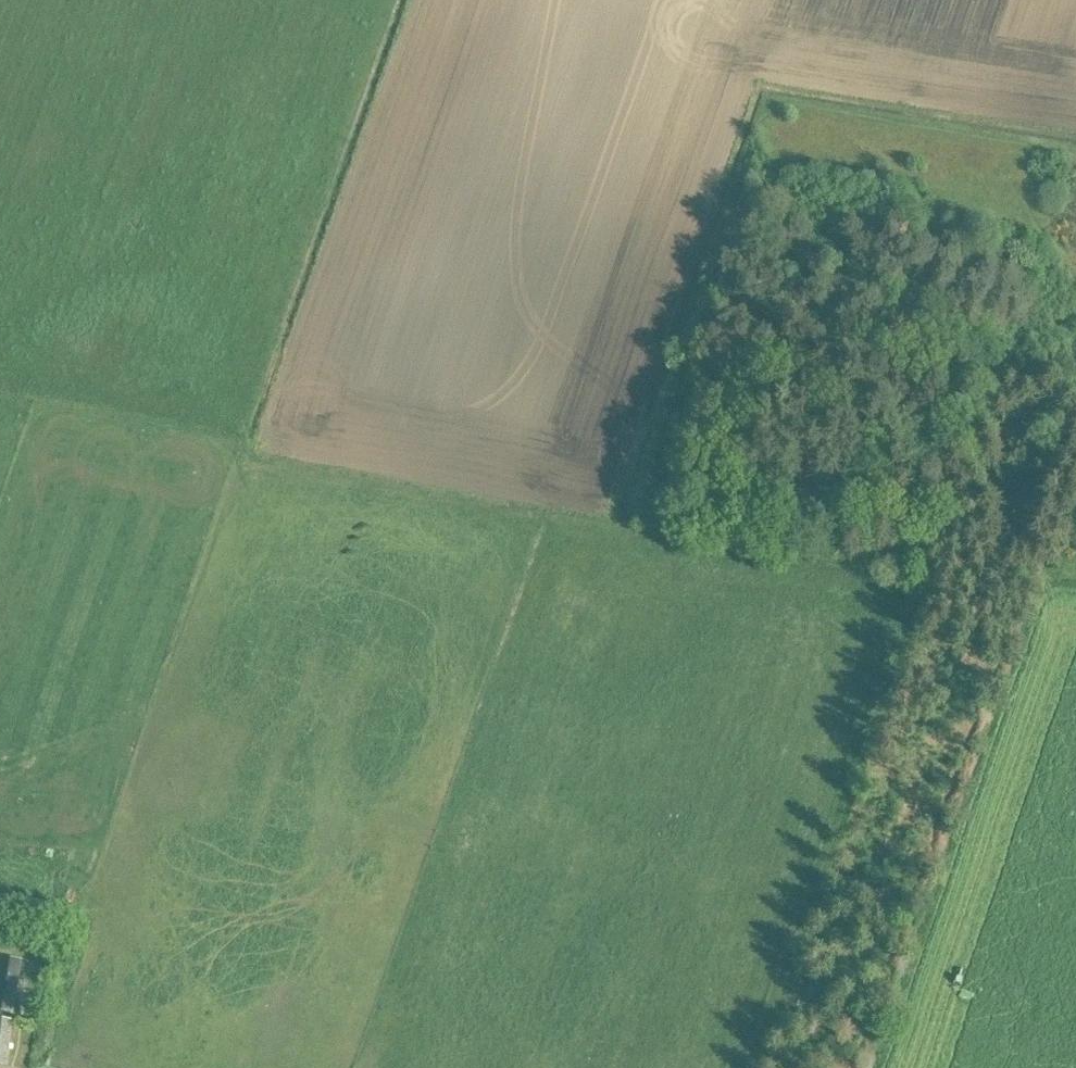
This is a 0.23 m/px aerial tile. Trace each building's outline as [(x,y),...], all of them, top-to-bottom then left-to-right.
[(18,1011),(19,958),(5,958),(3,1011),(18,1011)] [(0,1020),(0,1067),(7,1067),(8,1067),(13,1021),(0,1020)]
